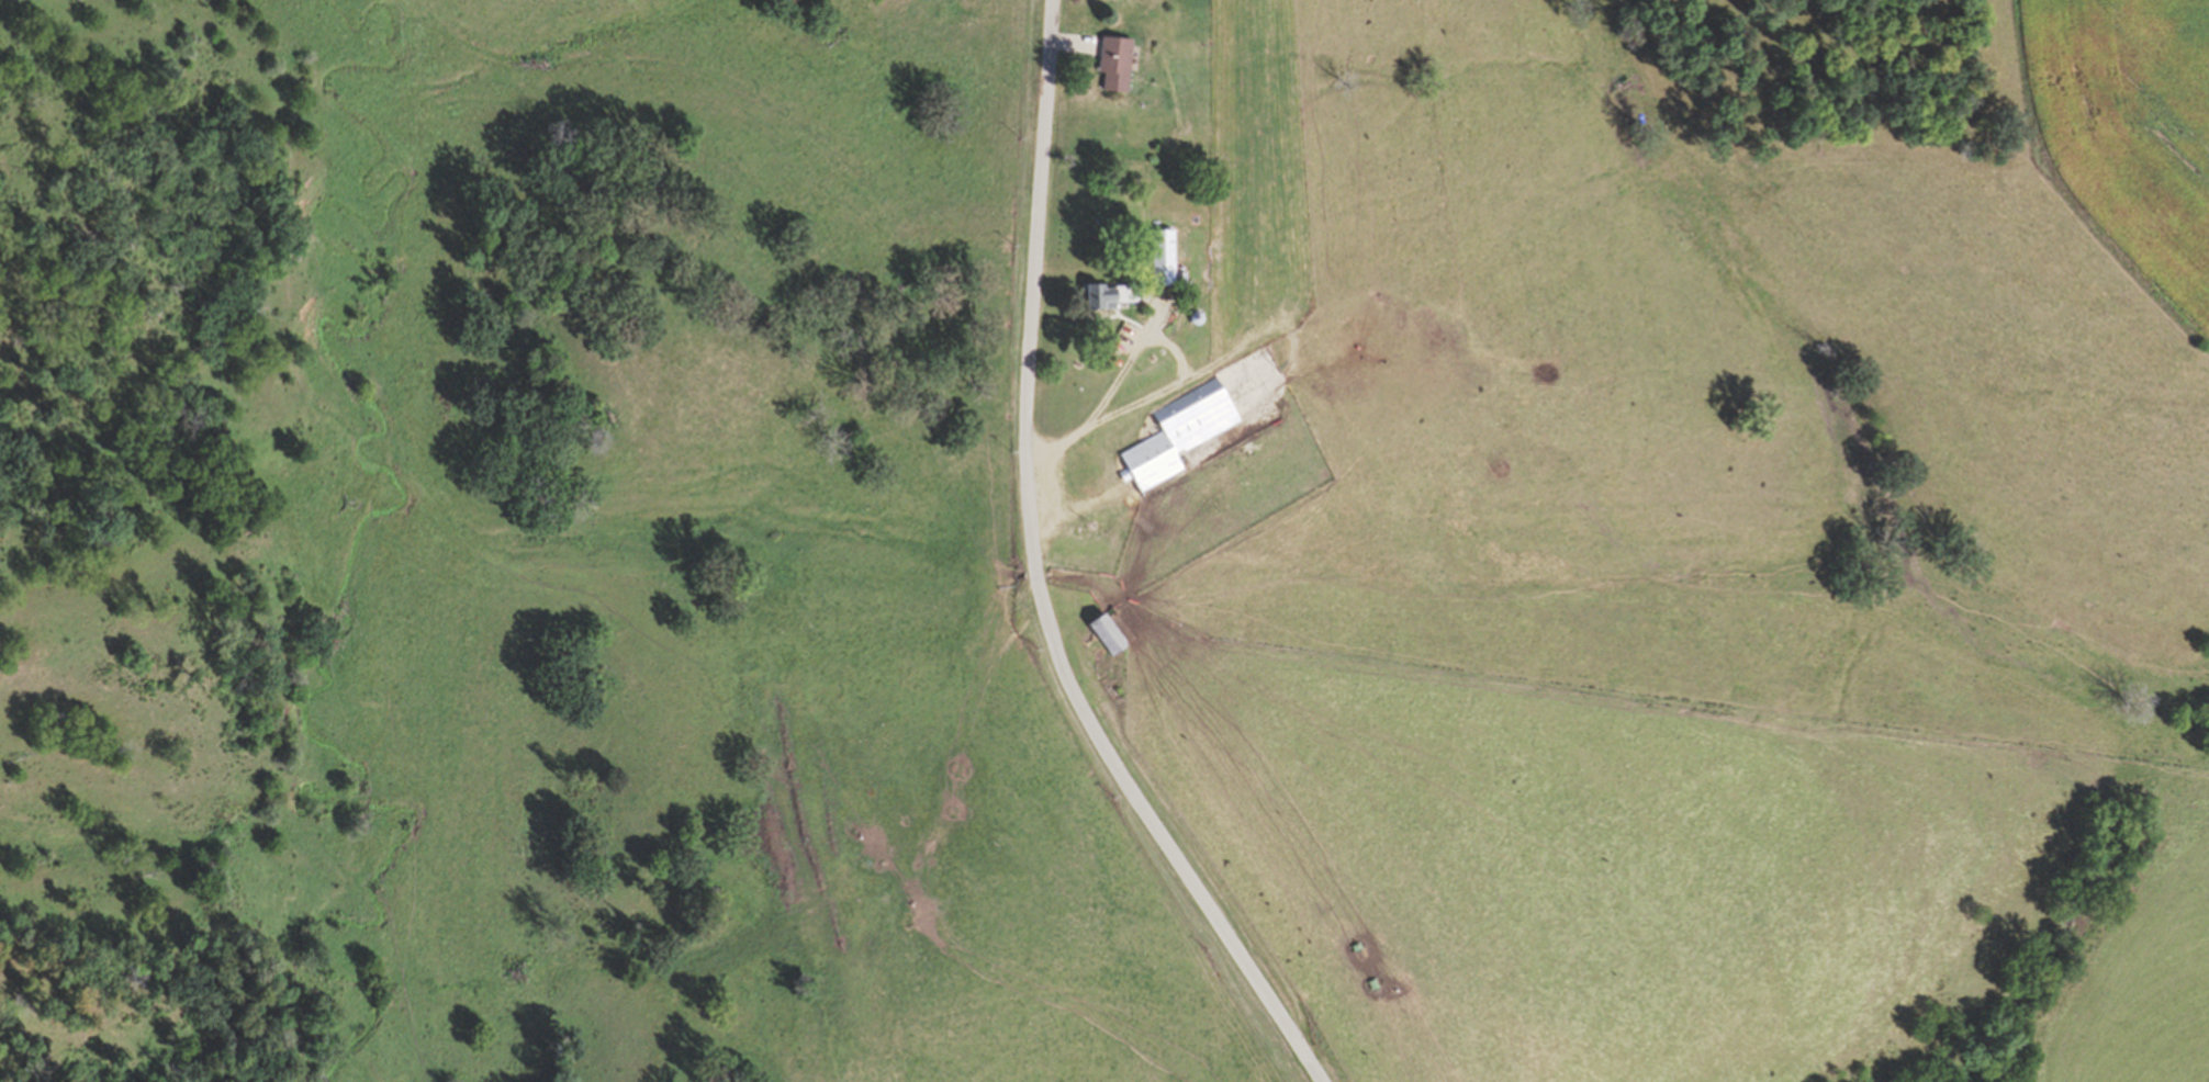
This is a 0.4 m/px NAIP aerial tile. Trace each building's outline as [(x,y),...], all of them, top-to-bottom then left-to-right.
[(1135,38),(1104,36),(1100,90),(1131,93),(1135,38)] [(1178,230),(1155,230),(1155,285),(1178,285),(1178,230)] [(1120,309),(1120,302),(1148,302),(1148,284),(1090,284),(1090,309),(1120,309)] [(1180,454),(1244,423),(1222,377),(1154,410),(1165,432),(1123,452),(1142,493),(1188,471),(1180,454)] [(1132,647),(1108,614),(1091,626),(1115,659),(1132,647)]
